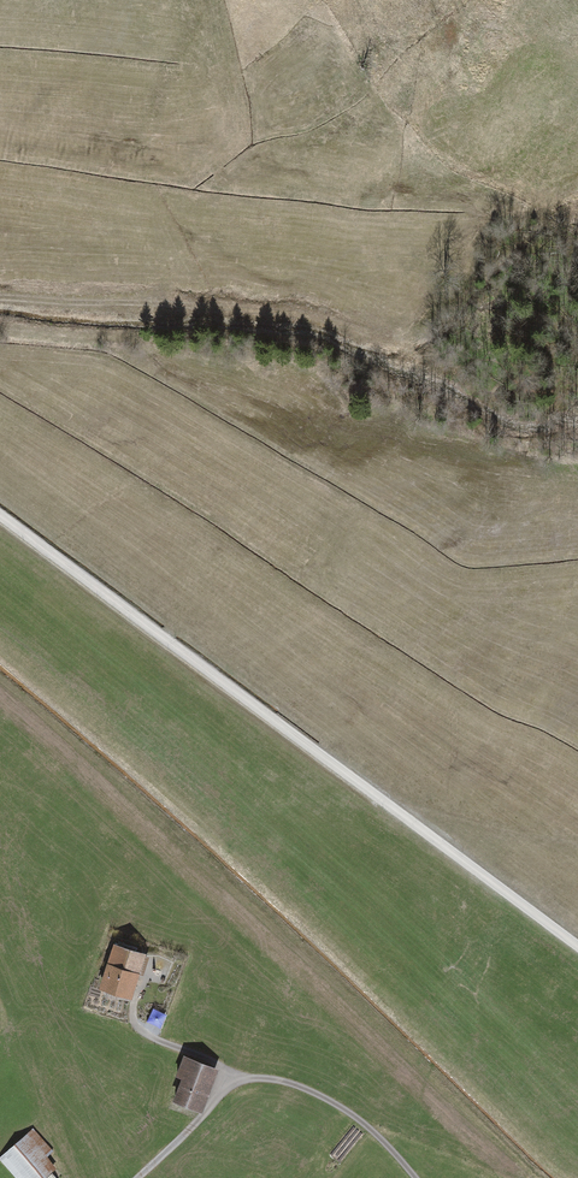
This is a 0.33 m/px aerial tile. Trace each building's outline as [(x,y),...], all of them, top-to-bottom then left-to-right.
[(118,943),(102,987),(136,999),(151,955),(118,943)] [(223,1071),(188,1058),(180,1078),(188,1081),(180,1102),(206,1112),(223,1071)] [(35,1130),(0,1160),(0,1161),(15,1177),(52,1177),(60,1172),(49,1160),(56,1154),(35,1130)]
